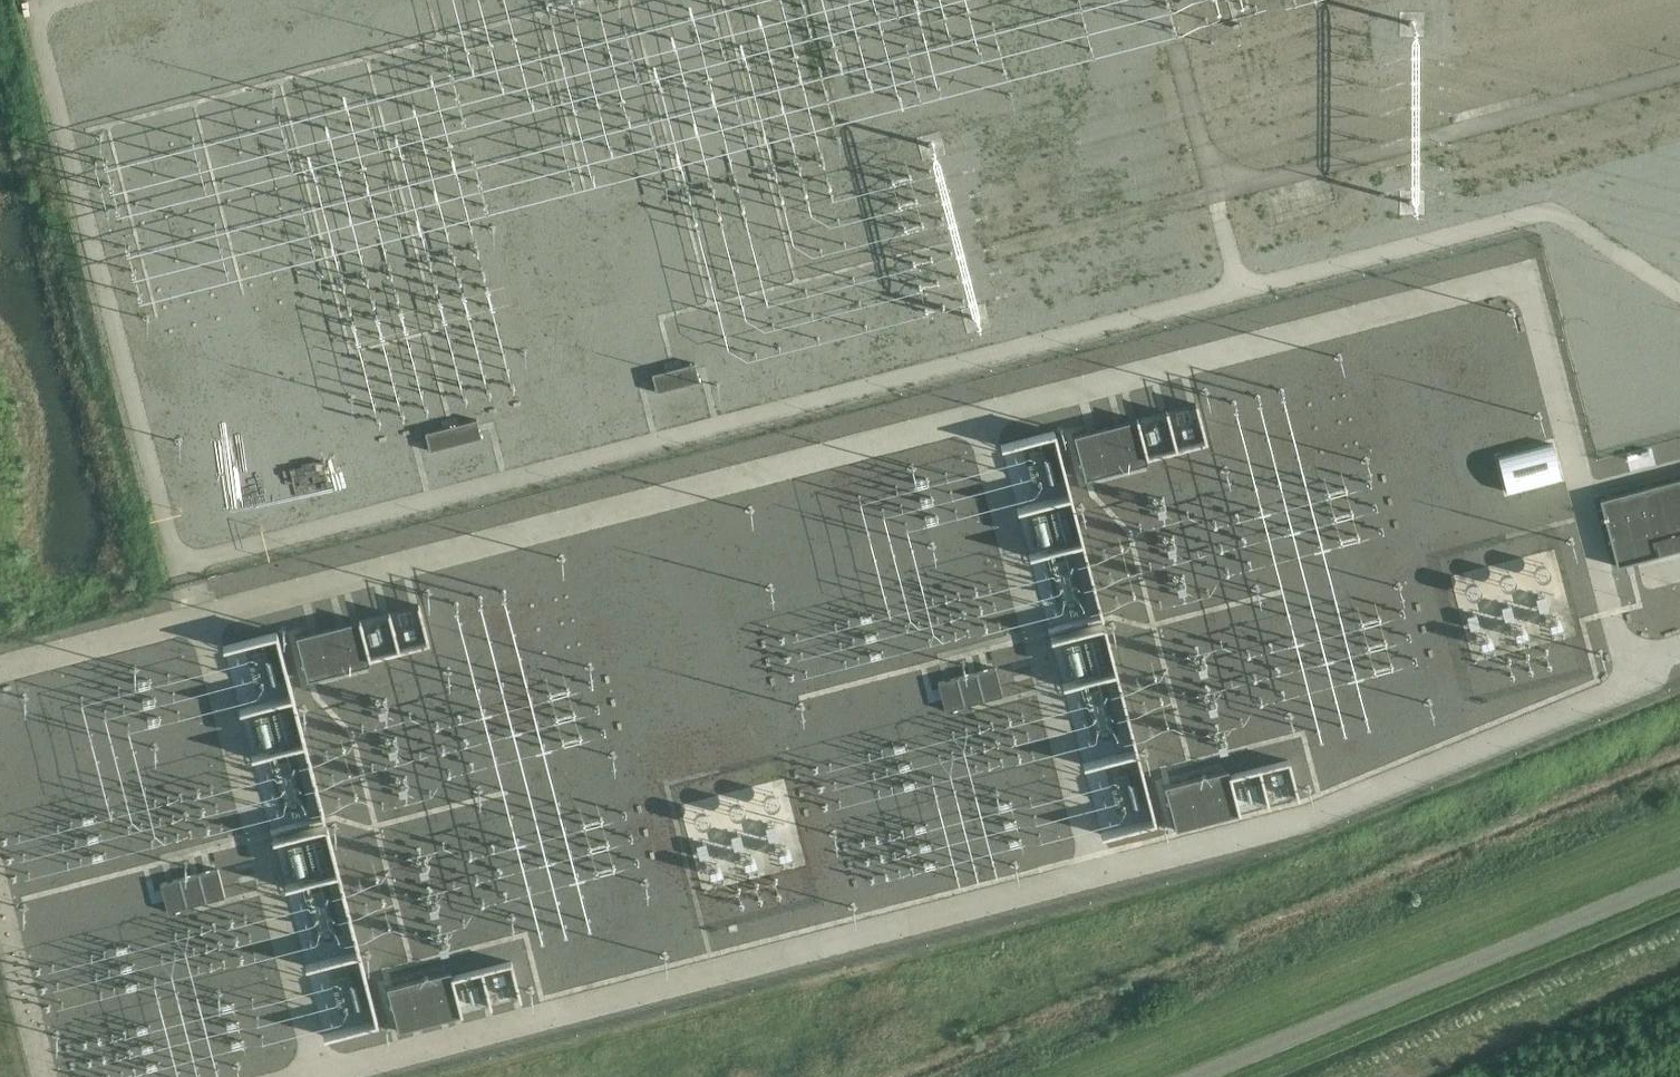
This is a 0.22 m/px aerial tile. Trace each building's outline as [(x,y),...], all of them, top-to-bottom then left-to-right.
[(694,362),(651,373),(656,392),(699,381),(694,362)] [(1136,418),(1073,435),(1084,479),(1148,462),(1146,457),(1136,418)] [(476,419),(425,432),(429,450),(481,437),(476,419)] [(1599,499),(1616,566),(1679,549),(1679,478),(1599,499)] [(359,619),(295,635),(307,680),(370,664),(359,619)] [(995,667),(976,672),(983,700),(1002,695),(995,667)] [(976,672),(956,677),(964,705),(983,700),(976,672)] [(956,677),(937,682),(944,710),(964,705),(956,677)] [(1227,769),(1164,786),(1175,830),(1238,814),(1228,775),(1229,775),(1227,769)] [(217,868),(198,873),(205,901),(224,896),(217,868)] [(198,873),(179,878),(186,906),(205,901),(198,873)] [(179,878),(160,883),(167,911),(186,906),(179,878)] [(450,970),(386,986),(397,1030),(460,1014),(450,976),(451,976),(450,970)]
